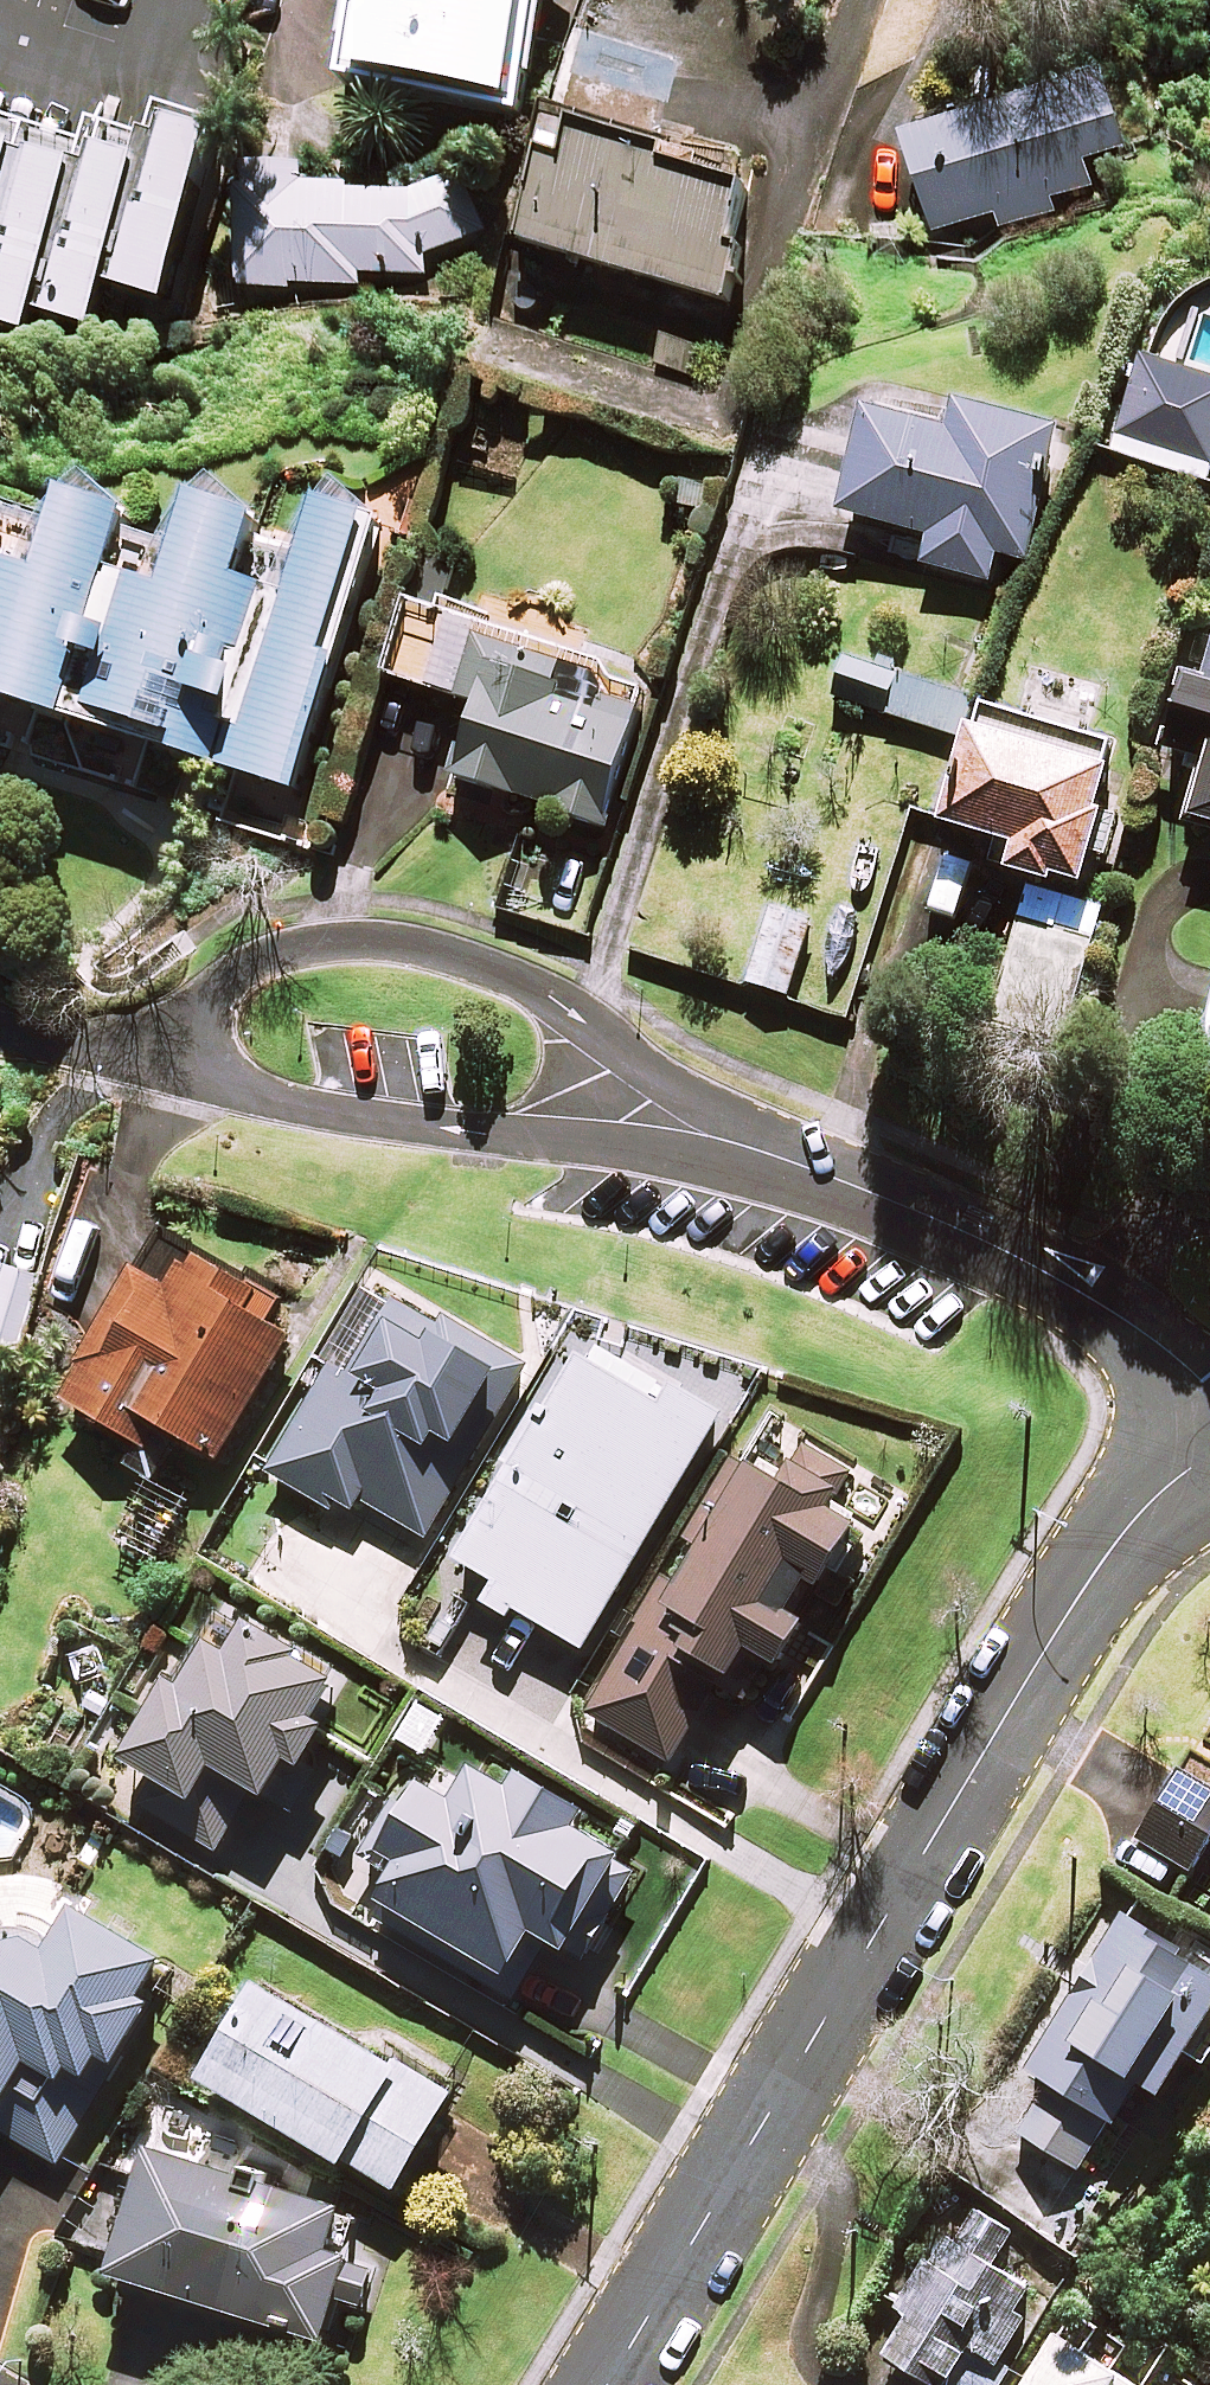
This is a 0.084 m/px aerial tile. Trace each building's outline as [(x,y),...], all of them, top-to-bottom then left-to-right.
[(513,127),(533,0),(352,0),(333,100),(513,127)] [(658,145),(677,60),(581,39),(562,124),(658,145)] [(1099,88),(907,152),(935,234),(1090,182),(1085,167),(1122,155),(1099,88)] [(160,319),(210,141),(155,126),(151,146),(105,303),(160,319)] [(105,303),(151,146),(99,131),(90,162),(42,325),(94,340),(105,303)] [(90,162),(1,135),(0,135),(0,347),(31,357),(42,325),(90,162)] [(667,161),(570,138),(558,187),(537,181),(519,257),(731,308),(743,256),(728,252),(740,201),(662,182),(667,161)] [(291,189),(254,191),(255,214),(245,214),(249,287),(429,276),(428,263),(479,231),(452,188),(408,203),(292,210),(291,189)] [(1132,363),(1111,441),(1209,468),(1209,384),(1132,363)] [(1062,438),(942,413),(937,438),(857,421),(835,526),(930,546),(925,571),(989,584),(993,563),(1034,571),(1062,438)] [(378,546),(313,528),(287,619),(229,602),(245,546),(180,527),(153,618),(105,604),(123,540),(53,520),(28,607),(0,599),(0,723),(302,810),(378,546)] [(649,690),(441,629),(419,705),(470,720),(448,794),(605,839),(649,690)] [(1200,696),(1209,699),(1209,662),(1200,696)] [(958,742),(970,705),(847,665),(835,703),(958,742)] [(1200,696),(1182,690),(1160,763),(1198,774),(1180,834),(1209,843),(1209,699),(1200,696)] [(980,722),(973,745),(1097,782),(1104,759),(980,722)] [(973,745),(958,742),(928,843),(1012,867),(1006,887),(1028,893),(1070,905),(1105,782),(1097,782),(973,745)] [(1075,1015),(1104,915),(1070,905),(1028,893),(999,993),(1075,1015)] [(781,1004),(810,927),(768,912),(740,989),(781,1004)] [(280,1300),(191,1250),(170,1288),(135,1269),(63,1397),(168,1455),(179,1435),(219,1457),(287,1335),(267,1323),(280,1300)] [(25,1273),(0,1263),(0,1350),(25,1273)] [(372,1283),(269,1473),(333,1507),(336,1502),(351,1510),(357,1499),(428,1537),(466,1467),(448,1457),(491,1379),(509,1389),(523,1365),(372,1283)] [(719,1417),(579,1335),(443,1565),(583,1648),(719,1417)] [(850,1470),(776,1424),(752,1462),(736,1452),(682,1539),(698,1549),(674,1589),(662,1582),(629,1635),(718,1690),(746,1644),(771,1658),(855,1522),(828,1505),(850,1470)] [(139,1803),(216,1850),(254,1787),(267,1795),(289,1759),(301,1766),(326,1724),(313,1715),(336,1677),(223,1609),(180,1682),(172,1678),(124,1757),(155,1776),(139,1803)] [(671,1666),(628,1641),(586,1711),(671,1762),(713,1691),(671,1666)] [(572,1823),(580,1810),(516,1772),(509,1782),(476,1763),(455,1798),(422,1779),(374,1857),(399,1872),(383,1898),(505,1972),(532,1927),(565,1947),(622,1853),(572,1823)] [(1179,1770),(1137,1840),(1191,1871),(1209,1839),(1209,1788),(1179,1770)] [(2,2117),(0,2121),(0,2129),(59,2163),(106,2082),(88,2072),(98,2056),(113,2065),(173,1964),(70,1902),(62,1896),(55,1889),(48,1881),(40,1878),(30,1877),(21,1877),(12,1877),(0,1878),(0,2116),(2,2117)] [(1119,1916),(1025,2072),(1038,2080),(1012,2123),(1081,2164),(1134,2078),(1158,2093),(1184,2052),(1202,2063),(1209,2050),(1209,1971),(1119,1916)] [(450,2093),(255,1981),(200,2077),(395,2189),(450,2093)] [(341,2206),(149,2147),(111,2271),(324,2336),(350,2253),(328,2247),(341,2206)] [(969,2205),(898,2308),(907,2315),(883,2350),(933,2384),(999,2384),(1005,2375),(993,2367),(1029,2315),(1014,2304),(1026,2286),(992,2262),(1011,2234),(969,2205)] [(1054,2332),(1021,2384),(1140,2384),(1054,2332)]
